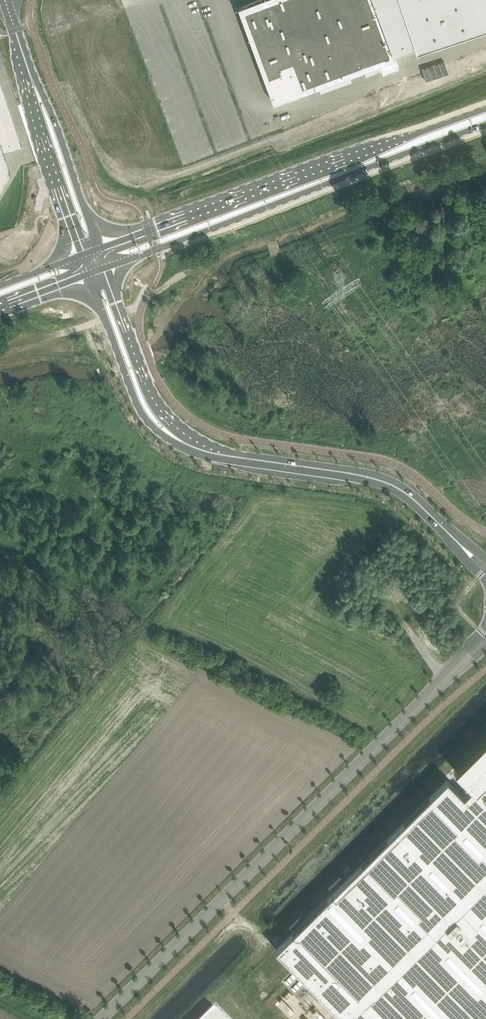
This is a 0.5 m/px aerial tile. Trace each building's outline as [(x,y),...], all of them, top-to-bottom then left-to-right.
[(350,74),(364,68),(380,63),(381,68),(383,73),(399,67),(396,59),(394,52),(405,48),(415,45),(416,50),(485,26),(485,0),(255,0),(238,6),(274,102),(319,85),(350,74)] [(430,62),(435,73),(440,71),(436,60),(430,62)] [(435,73),(430,62),(425,64),(429,75),(435,73)] [(429,75),(425,64),(419,67),(424,78),(429,75)] [(414,69),(419,80),(424,78),(419,67),(414,69)] [(392,577),(385,582),(398,600),(405,595),(392,577)] [(276,948),(346,1018),(485,1018),(485,739),(455,770),(472,786),(464,795),(447,778),(276,948)]
